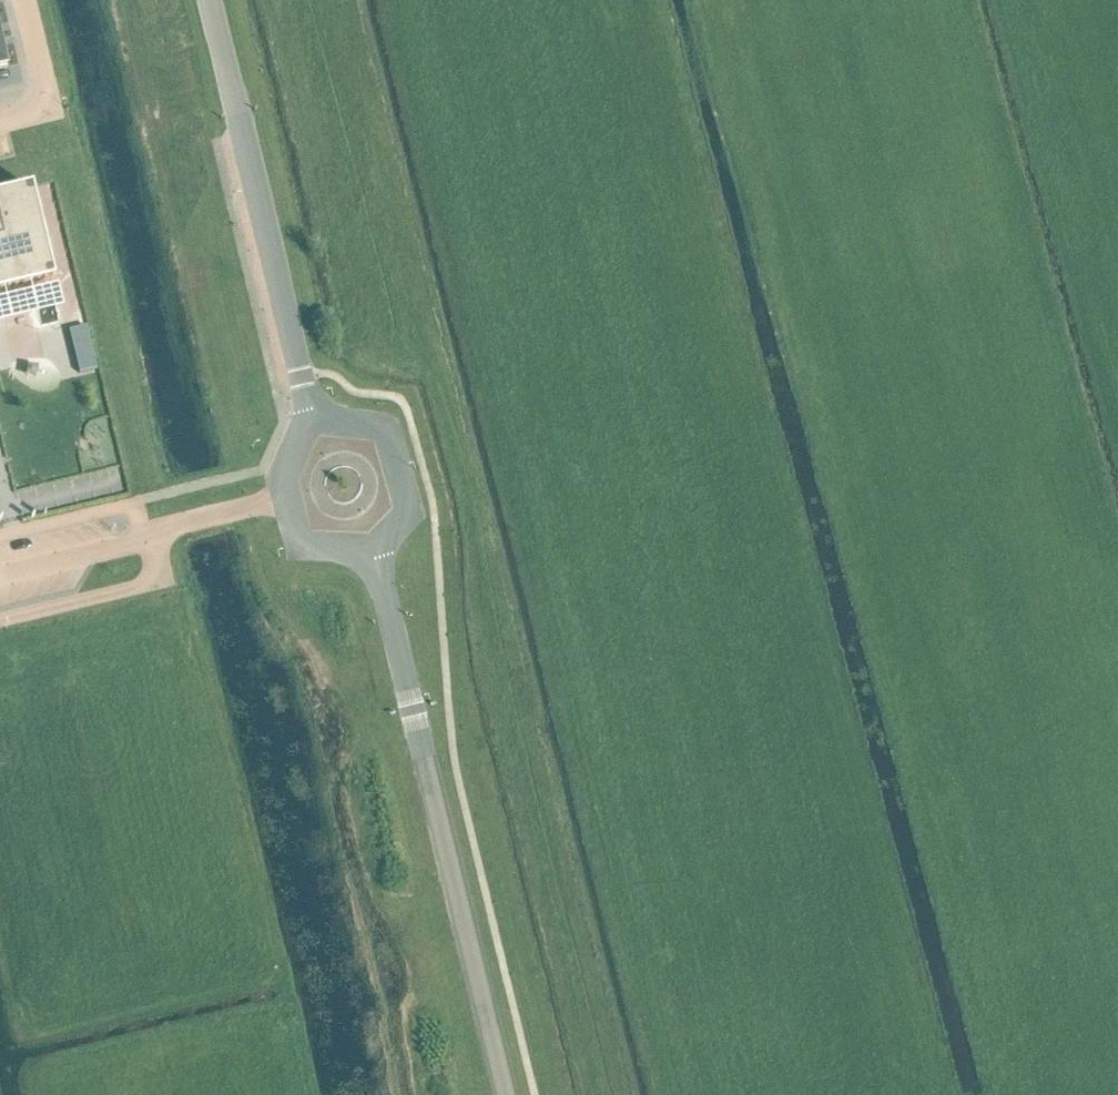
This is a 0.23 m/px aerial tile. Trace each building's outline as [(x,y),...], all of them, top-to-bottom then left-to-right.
[(31,190),(0,198),(0,297),(54,284),(31,190)] [(96,372),(85,329),(68,333),(79,376),(96,372)]
